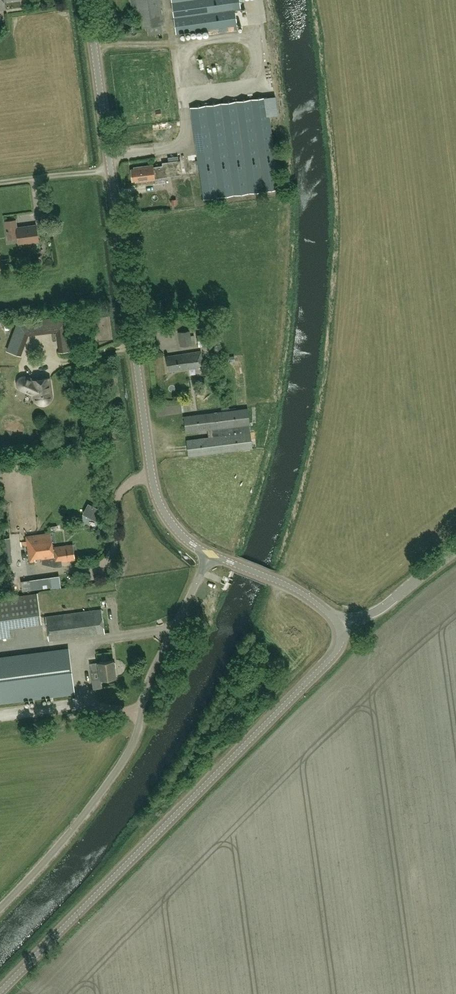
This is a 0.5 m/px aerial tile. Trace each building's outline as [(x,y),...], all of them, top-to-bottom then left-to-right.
[(6,9),(5,2),(18,0),(0,0),(0,10),(6,9)] [(136,3),(140,27),(147,26),(162,24),(163,24),(159,0),(136,0),(136,3)] [(176,33),(237,25),(235,9),(241,8),(240,0),(171,0),(176,33)] [(163,32),(162,24),(147,26),(148,34),(163,32)] [(280,188),(274,146),(269,114),(277,113),(275,95),(191,107),(198,157),(204,199),(280,188)] [(155,180),(155,178),(186,174),(184,159),(162,162),(162,165),(154,166),(153,164),(133,167),(134,169),(131,169),(132,181),(135,180),(136,183),(155,180)] [(16,219),(5,221),(7,239),(18,238),(19,243),(38,241),(36,225),(17,227),(16,219)] [(202,324),(208,324),(207,313),(191,314),(191,325),(202,324)] [(25,332),(60,328),(63,351),(60,351),(61,352),(73,350),(68,317),(24,324),(25,332)] [(178,332),(180,346),(192,344),(190,330),(178,332)] [(210,342),(209,333),(202,334),(197,334),(198,344),(210,342)] [(166,356),(168,371),(203,366),(201,351),(166,356)] [(49,401),(50,399),(51,397),(51,395),(48,378),(32,380),(25,377),(20,388),(34,394),(35,397),(35,399),(36,401),(38,402),(39,403),(40,404),(42,404),(43,404),(44,404),(46,403),(47,402),(48,402),(49,401)] [(247,408),(184,416),(186,432),(208,429),(209,437),(187,440),(189,456),(252,448),(247,408)] [(56,567),(57,562),(75,559),(73,544),(52,547),(50,532),(26,536),(30,562),(36,561),(35,558),(41,557),(42,564),(56,567)] [(2,538),(3,563),(10,562),(9,538),(2,538)] [(0,597),(0,637),(14,635),(12,626),(42,622),(41,617),(38,592),(0,597)] [(49,640),(104,633),(101,609),(46,616),(49,640)] [(68,649),(0,658),(0,701),(73,691),(68,649)] [(113,660),(90,663),(91,672),(99,671),(100,678),(116,676),(113,660)]
